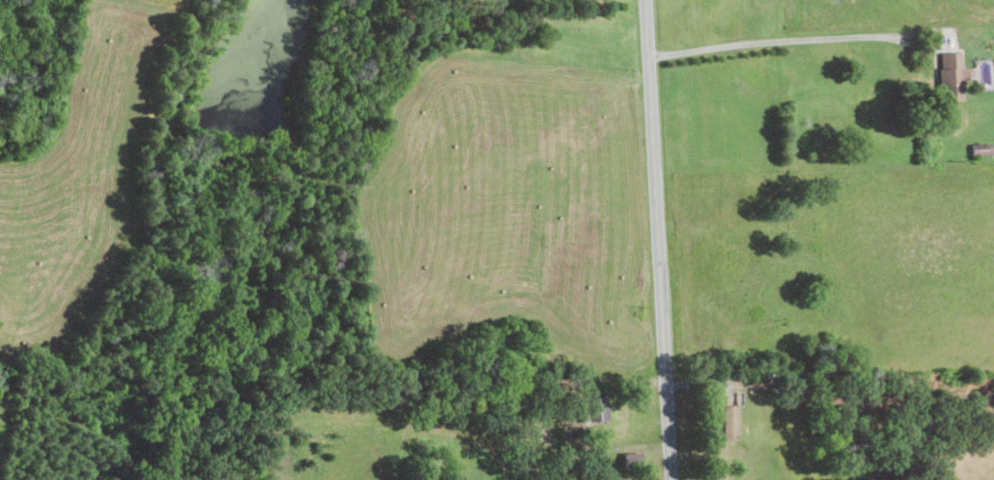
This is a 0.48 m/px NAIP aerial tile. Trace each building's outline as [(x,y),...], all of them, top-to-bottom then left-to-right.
[(964,99),(963,80),(974,79),(974,68),(962,68),(961,51),(940,52),(942,100),(964,99)] [(584,421),(608,419),(607,391),(592,392),(593,412),(584,412),(584,421)] [(739,405),(723,405),(723,439),(739,439),(739,405)]
